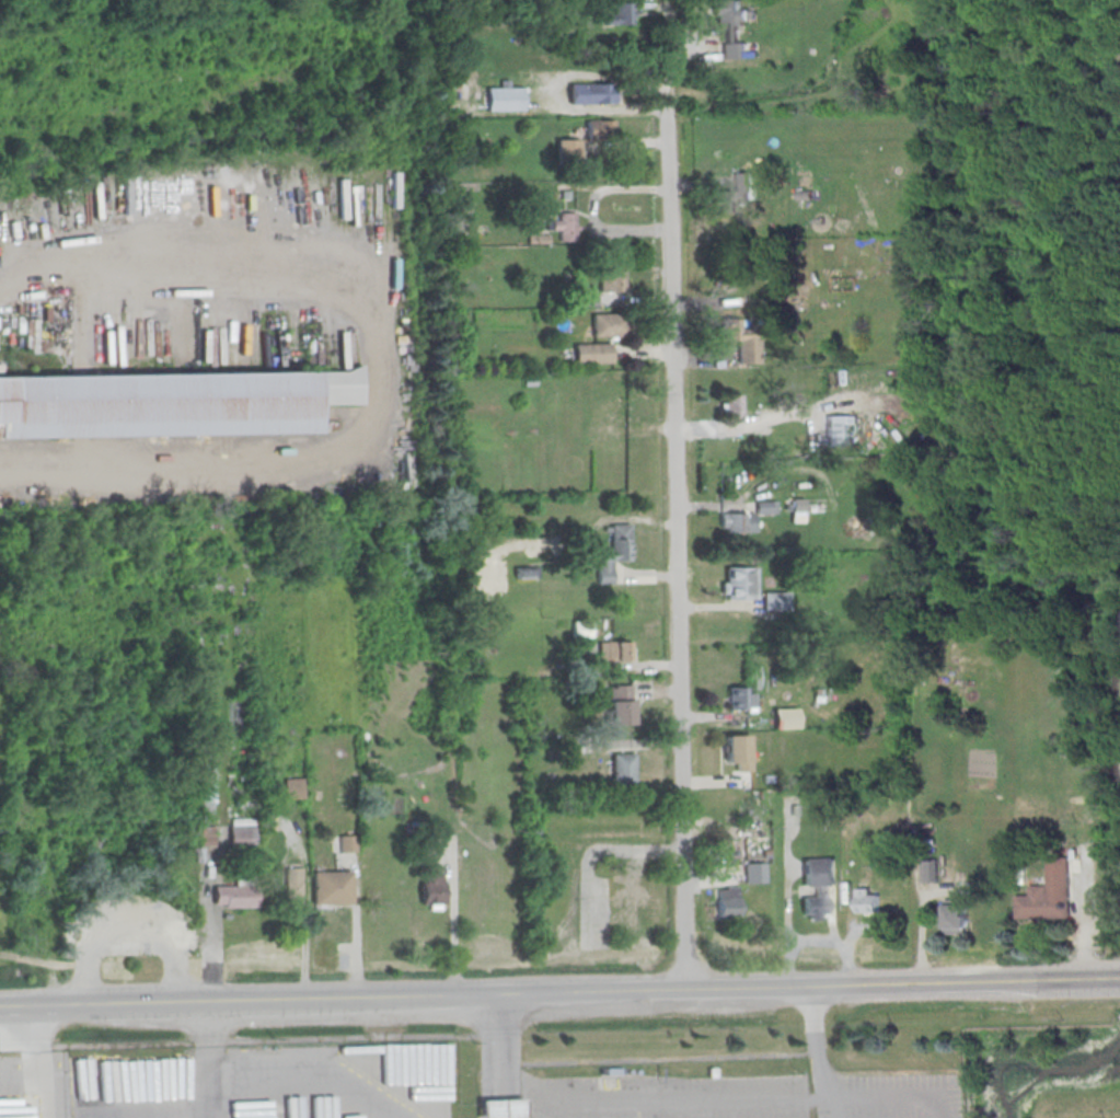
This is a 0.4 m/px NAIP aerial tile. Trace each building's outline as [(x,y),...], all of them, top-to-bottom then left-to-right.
[(712,0),(740,0),(741,10),(748,10),(748,22),(744,22),(744,26),(738,26),(738,43),(744,43),(744,58),(723,59),(723,45),(726,44),(726,22),(715,23),(715,14),(712,15),(712,0)] [(632,2),(614,2),(614,15),(603,15),(603,25),(632,25),(632,2)] [(568,84),(610,83),(610,103),(568,104),(568,84)] [(485,89),(521,88),(521,111),(485,112),(485,89)] [(585,120),(613,119),(613,139),(585,139),(585,120)] [(555,140),(578,140),(579,163),(556,164),(555,140)] [(732,173),(751,173),(752,201),(736,201),(736,214),(718,214),(718,205),(712,205),(712,192),(732,192),(732,173)] [(796,191),(811,191),(811,199),(796,200),(796,191)] [(468,197),(459,197),(458,211),(467,211),(468,197)] [(557,212),(574,212),(574,224),(577,223),(577,230),(574,230),(574,241),(558,241),(558,230),(551,230),(551,220),(557,220),(557,212)] [(527,234),(547,234),(547,243),(527,243),(527,234)] [(599,272),(623,272),(624,290),(599,291),(599,272)] [(577,291),(596,291),(596,306),(577,307),(577,291)] [(591,314),(625,314),(625,336),(591,337),(591,314)] [(720,319),(738,319),(738,329),(752,329),(752,338),(759,338),(759,364),(737,364),(737,342),(720,342),(720,319)] [(574,345),(610,344),(610,365),(574,365),(574,345)] [(314,404),(359,403),(358,371),(0,376),(0,437),(315,433),(314,404)] [(741,394),(724,394),(724,417),(741,417),(741,394)] [(827,416),(825,447),(848,447),(850,416),(827,416)] [(775,513),(775,502),(756,502),(756,513),(775,513)] [(719,533),(753,533),(753,512),(719,512),(719,533)] [(610,525),(628,525),(630,561),(611,562),(611,585),(596,585),(596,562),(590,562),(590,550),(610,550),(610,525)] [(536,578),(537,569),(516,567),(516,577),(536,578)] [(725,568),(755,567),(757,599),(726,600),(725,568)] [(762,592),(787,592),(788,611),(762,611),(762,592)] [(571,621),(590,621),(590,637),(573,637),(571,621)] [(597,642),(630,642),(630,660),(598,661),(597,642)] [(753,687),(727,687),(727,710),(753,710),(753,687)] [(609,693),(631,693),(632,726),(610,726),(609,693)] [(773,710),(797,708),(798,728),(774,729),(773,710)] [(725,737),(747,736),(747,761),(750,761),(750,772),(735,772),(735,764),(725,764),(725,737)] [(611,754),(633,754),(633,787),(611,787),(611,754)] [(213,765),(200,765),(200,803),(213,803),(213,765)] [(284,781),(300,780),(301,798),(285,799),(284,781)] [(253,845),(253,818),(228,818),(228,845),(253,845)] [(200,845),(212,845),(212,827),(200,827),(200,845)] [(338,835),(355,835),(356,853),(339,854),(338,835)] [(802,859),(803,887),(813,886),(814,896),(802,897),(802,921),(825,920),(824,886),(837,886),(837,858),(802,859)] [(1069,858),(1071,918),(1016,920),(1015,896),(1030,896),(1029,887),(1049,886),(1048,858),(1069,858)] [(924,882),(938,882),(938,861),(924,861),(924,882)] [(300,895),(300,868),(281,868),(281,895),(300,895)] [(442,910),(442,872),(420,872),(420,910),(442,910)] [(311,873),(350,873),(350,906),(312,907),(311,873)] [(255,907),(255,885),(212,885),(212,907),(255,907)] [(717,890),(724,890),(724,888),(738,887),(739,917),(717,918),(717,890)] [(858,889),(858,916),(879,916),(879,889),(858,889)] [(946,934),(968,934),(968,903),(946,903),(946,934)] [(522,1099),(478,1099),(478,1117),(522,1117),(522,1099)]
